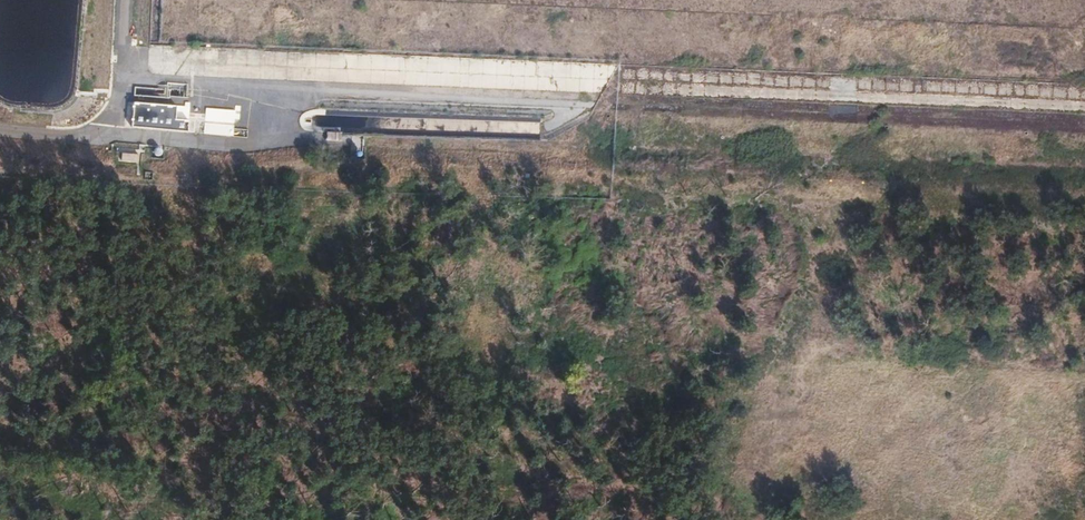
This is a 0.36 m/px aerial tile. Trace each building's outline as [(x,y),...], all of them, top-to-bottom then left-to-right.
[(178,112),(134,108),(133,135),(190,141),(191,125),(177,124),(178,112)] [(206,108),(204,134),(234,136),(235,109),(206,108)] [(341,141),(341,132),(327,131),(327,140),(341,141)] [(121,161),(138,161),(138,152),(121,153),(121,161)]
